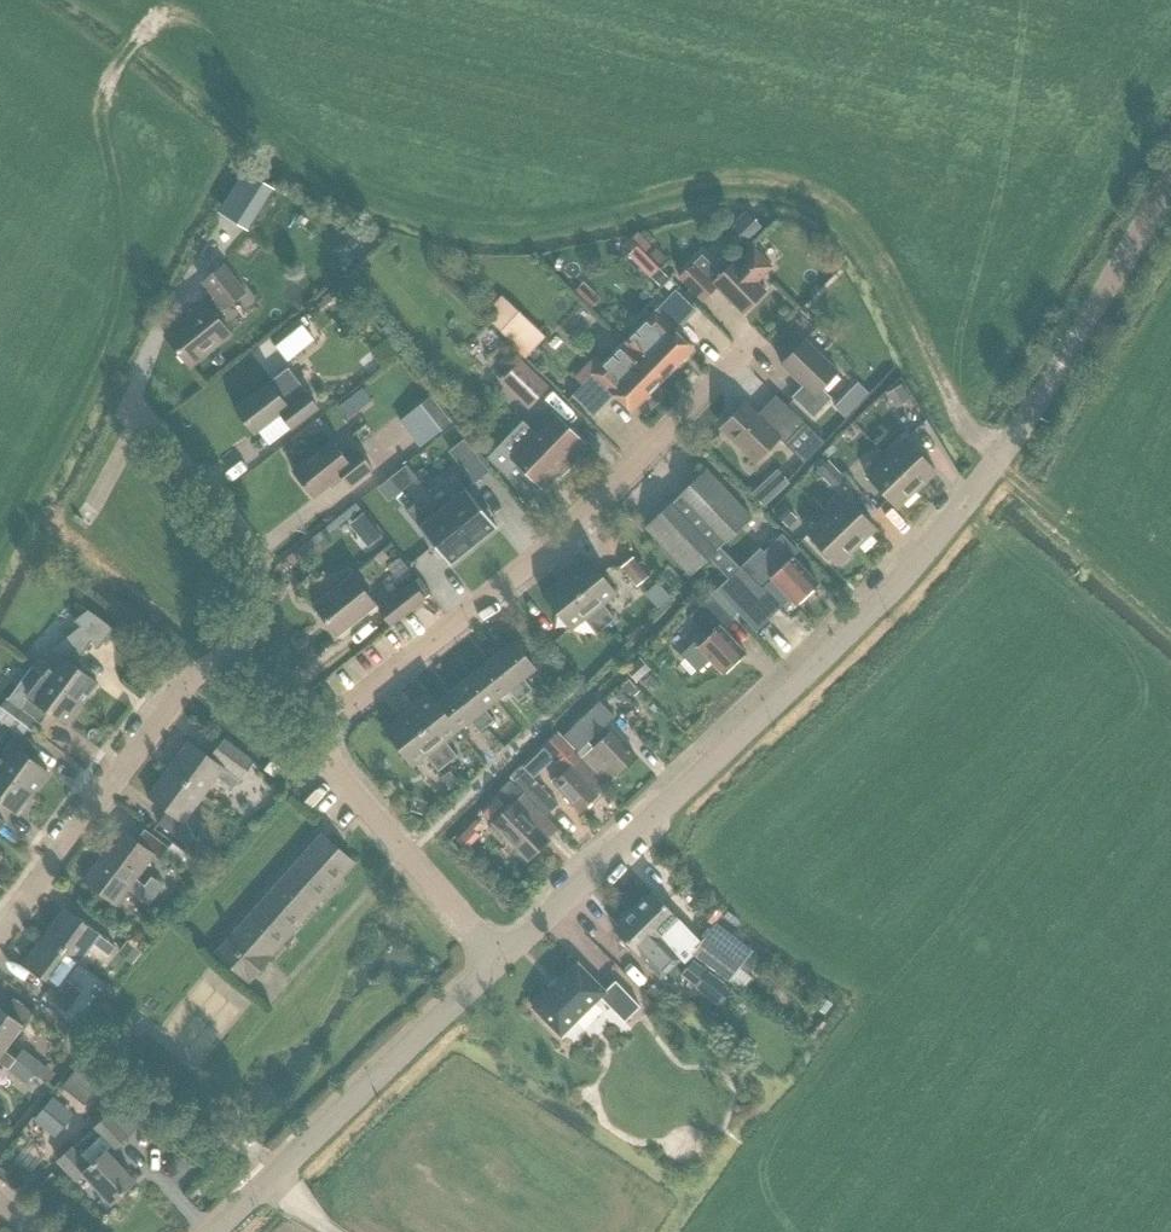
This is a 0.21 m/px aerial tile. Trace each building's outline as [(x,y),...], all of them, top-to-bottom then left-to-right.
[(252,176),(226,217),(247,230),(273,189),(252,176)] [(762,227),(745,210),(734,221),(736,223),(749,237),(751,238),(762,227)] [(649,277),(659,267),(636,244),(627,254),(649,277)] [(771,267),(752,248),(737,264),(735,261),(713,283),(694,264),(679,278),(702,301),(716,287),(742,314),(765,291),(756,282),(771,267)] [(225,308),(245,292),(262,279),(240,251),(202,282),(215,297),(206,304),(206,303),(165,336),(189,366),(230,334),(215,315),(224,307),(225,308)] [(636,355),(662,380),(692,349),(675,332),(697,310),(676,290),(656,310),(654,308),(622,341),(636,355)] [(524,358),(545,336),(501,295),(489,308),(496,314),(489,322),(516,347),(515,349),(524,358)] [(301,326),(275,347),(288,361),(315,343),(301,326)] [(813,418),(832,398),(821,388),(837,371),(805,340),(781,365),(803,386),(792,397),(813,418)] [(631,411),(662,380),(636,355),(622,341),(601,362),(594,355),(573,375),(583,385),(572,396),(593,416),(614,394),(631,411)] [(527,408),(548,387),(520,359),(499,380),(527,408)] [(291,429),(318,408),(287,368),(234,409),(254,434),(280,414),(291,429)] [(868,392),(857,382),(849,390),(860,401),(868,392)] [(901,384),(886,393),(895,408),(910,399),(901,384)] [(431,438),(451,421),(430,394),(409,411),(431,438)] [(824,442),(775,395),(756,416),(744,404),(721,428),(756,462),(778,439),(784,444),(801,427),(804,431),(799,436),(815,452),(824,442)] [(350,396),(339,405),(349,418),(360,409),(350,396)] [(540,484),(580,442),(553,416),(514,457),(501,444),(488,458),(516,486),(529,473),(540,484)] [(852,430),(843,449),(861,457),(870,438),(852,430)] [(886,458),(917,490),(936,472),(905,439),(886,458)] [(345,459),(331,441),(292,471),(314,498),(341,476),(350,488),(373,470),(357,450),(345,459)] [(844,455),(837,447),(830,453),(838,461),(844,455)] [(473,483),(489,471),(478,456),(462,469),(473,483)] [(854,467),(845,457),(839,463),(848,472),(854,467)] [(897,509),(917,490),(886,458),(866,476),(897,509)] [(417,478),(406,464),(403,467),(390,477),(401,491),(417,478)] [(845,481),(829,464),(818,474),(834,491),(845,481)] [(727,580),(716,590),(755,631),(789,598),(796,605),(818,584),(792,557),(798,552),(781,534),(763,552),(760,548),(739,569),(719,548),(751,517),(706,469),(645,528),(689,575),(706,559),(727,580)] [(443,508),(473,546),(495,528),(496,527),(466,489),(453,473),(443,481),(456,498),(443,508)] [(789,484),(781,476),(757,498),(765,507),(789,484)] [(826,514),(857,547),(876,529),(845,496),(826,514)] [(451,564),(451,563),(473,546),(443,508),(429,519),(416,502),(406,511),(419,527),(449,565),(451,564)] [(348,520),(364,538),(378,526),(362,508),(348,520)] [(798,522),(786,509),(778,517),(789,529),(798,522)] [(837,566),(857,547),(826,514),(806,533),(837,566)] [(565,577),(605,626),(615,618),(603,603),(616,593),(589,558),(565,577)] [(647,579),(634,561),(623,570),(636,587),(647,579)] [(337,636),(375,606),(351,575),(313,605),(337,636)] [(596,633),(605,626),(565,577),(542,595),(570,630),(584,618),(596,633)] [(378,610),(390,625),(424,598),(431,593),(419,578),(412,583),(378,610)] [(669,597),(651,579),(643,587),(660,606),(669,597)] [(723,675),(745,653),(719,626),(729,617),(710,596),(689,616),(703,631),(693,641),(694,642),(681,655),(698,672),(710,661),(723,675)] [(44,676),(81,704),(97,683),(74,666),(83,654),(59,637),(44,657),(53,663),(44,676)] [(495,657),(525,695),(532,689),(523,678),(535,668),(514,642),(495,657)] [(650,669),(639,656),(639,657),(624,670),(635,682),(650,669)] [(518,700),(525,695),(495,657),(476,672),(497,698),(509,689),(518,700)] [(81,704),(44,676),(32,667),(1,707),(28,727),(43,708),(66,725),(81,704)] [(132,670),(125,679),(138,689),(145,680),(132,670)] [(483,709),(497,698),(476,672),(456,688),(486,726),(492,720),(483,709)] [(639,690),(628,679),(625,682),(619,687),(631,699),(639,690)] [(479,731),(486,726),(456,688),(437,703),(431,695),(429,696),(457,730),(470,720),(479,731)] [(444,740),(457,730),(429,696),(407,713),(447,764),(457,756),(444,740)] [(578,751),(613,715),(599,701),(564,737),(578,751)] [(28,727),(1,707),(0,708),(0,719),(10,727),(0,740),(0,769),(33,793),(48,772),(25,755),(34,743),(22,735),(28,727)] [(439,770),(447,764),(407,713),(384,732),(411,766),(426,755),(439,770)] [(579,812),(597,794),(596,793),(605,785),(580,758),(582,756),(579,753),(564,737),(558,730),(542,746),(566,771),(553,784),(579,812)] [(636,757),(610,730),(592,747),(587,751),(584,748),(579,753),(582,756),(607,783),(617,774),(618,775),(636,757)] [(167,769),(203,795),(217,776),(233,788),(254,761),(223,738),(209,757),(187,741),(167,769)] [(273,777),(281,767),(271,760),(264,770),(273,777)] [(33,793),(0,769),(0,801),(17,814),(33,793)] [(190,813),(203,795),(167,769),(147,796),(168,811),(158,824),(190,848),(207,825),(190,813)] [(547,814),(558,804),(526,770),(515,780),(547,814)] [(449,771),(441,778),(450,789),(459,782),(449,771)] [(527,860),(549,839),(548,838),(558,829),(516,785),(504,797),(511,805),(492,823),(527,860)] [(476,819),(455,839),(462,846),(476,832),(482,826),(476,819)] [(168,847),(144,829),(135,841),(122,831),(84,881),(115,905),(127,889),(137,896),(136,897),(148,905),(163,886),(151,877),(145,886),(135,878),(152,855),(158,860),(166,850),(181,861),(191,859),(192,858),(171,843),(168,847)] [(322,837),(213,965),(251,997),(360,868),(322,837)] [(218,864),(202,852),(201,854),(196,861),(201,864),(212,872),(218,864)] [(199,867),(191,877),(202,885),(211,873),(212,872),(201,864),(200,865),(199,867)] [(669,947),(679,959),(684,964),(694,954),(729,980),(752,950),(716,923),(695,949),(682,935),(680,936),(670,926),(678,918),(651,891),(635,907),(657,930),(653,934),(657,938),(661,934),(671,945),(669,947)] [(721,913),(711,905),(702,916),(712,925),(721,913)] [(660,977),(679,959),(669,947),(671,945),(661,934),(657,938),(653,934),(657,930),(635,907),(613,929),(660,977)] [(43,935),(78,962),(92,943),(109,956),(115,947),(63,908),(43,935)] [(65,980),(78,962),(43,935),(23,962),(51,984),(43,995),(66,1013),(81,992),(65,980)] [(141,952),(126,941),(117,953),(132,964),(141,952)] [(692,959),(680,975),(695,986),(694,987),(718,1006),(732,989),(708,970),(707,971),(692,959)] [(559,1037),(591,1006),(596,1002),(591,996),(601,987),(577,963),(532,1008),(559,1037)] [(5,1049),(33,1011),(14,997),(3,1011),(0,1009),(0,1045),(5,1049)] [(5,1049),(0,1045),(0,1061),(27,1081),(34,1071),(16,1058),(5,1049)] [(16,1058),(34,1071),(41,1062),(23,1049),(16,1058)] [(52,1096),(33,1119),(50,1134),(69,1111),(52,1096)] [(114,1149),(127,1137),(108,1116),(95,1128),(101,1135),(79,1156),(72,1148),(57,1161),(76,1180),(83,1173),(111,1203),(134,1181),(106,1151),(111,1146),(114,1149)]
